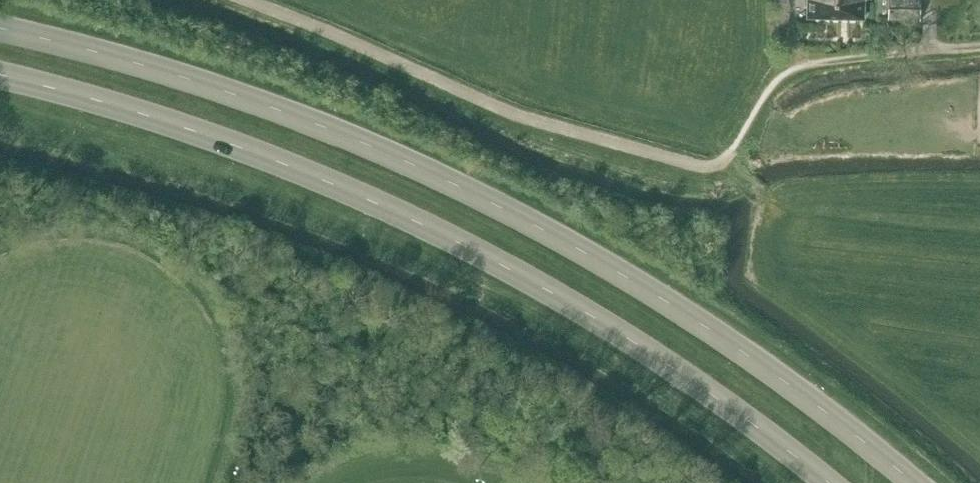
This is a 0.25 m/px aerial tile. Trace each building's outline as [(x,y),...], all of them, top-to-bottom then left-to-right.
[(808,14),(864,15),(865,0),(808,0),(808,14)] [(890,16),(890,17),(919,17),(919,0),(879,0),(879,16),(890,16)]
